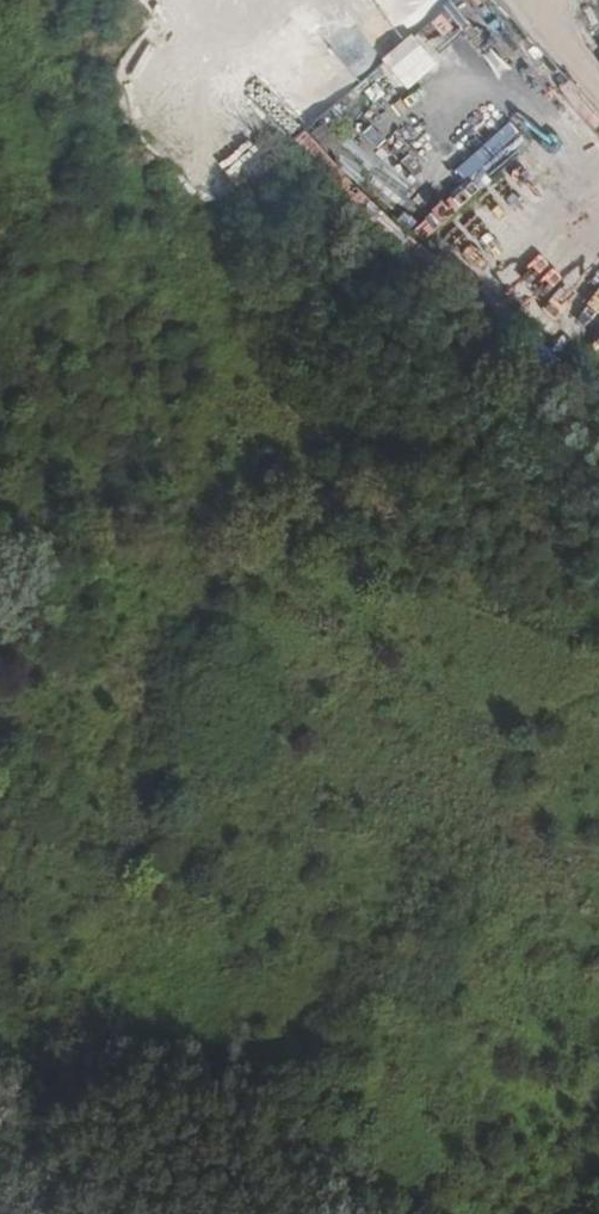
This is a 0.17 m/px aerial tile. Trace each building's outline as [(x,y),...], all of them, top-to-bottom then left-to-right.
[(141,27),(205,0),(129,0),(141,27)] [(467,180),(521,136),(509,122),(456,166),(467,180)]
